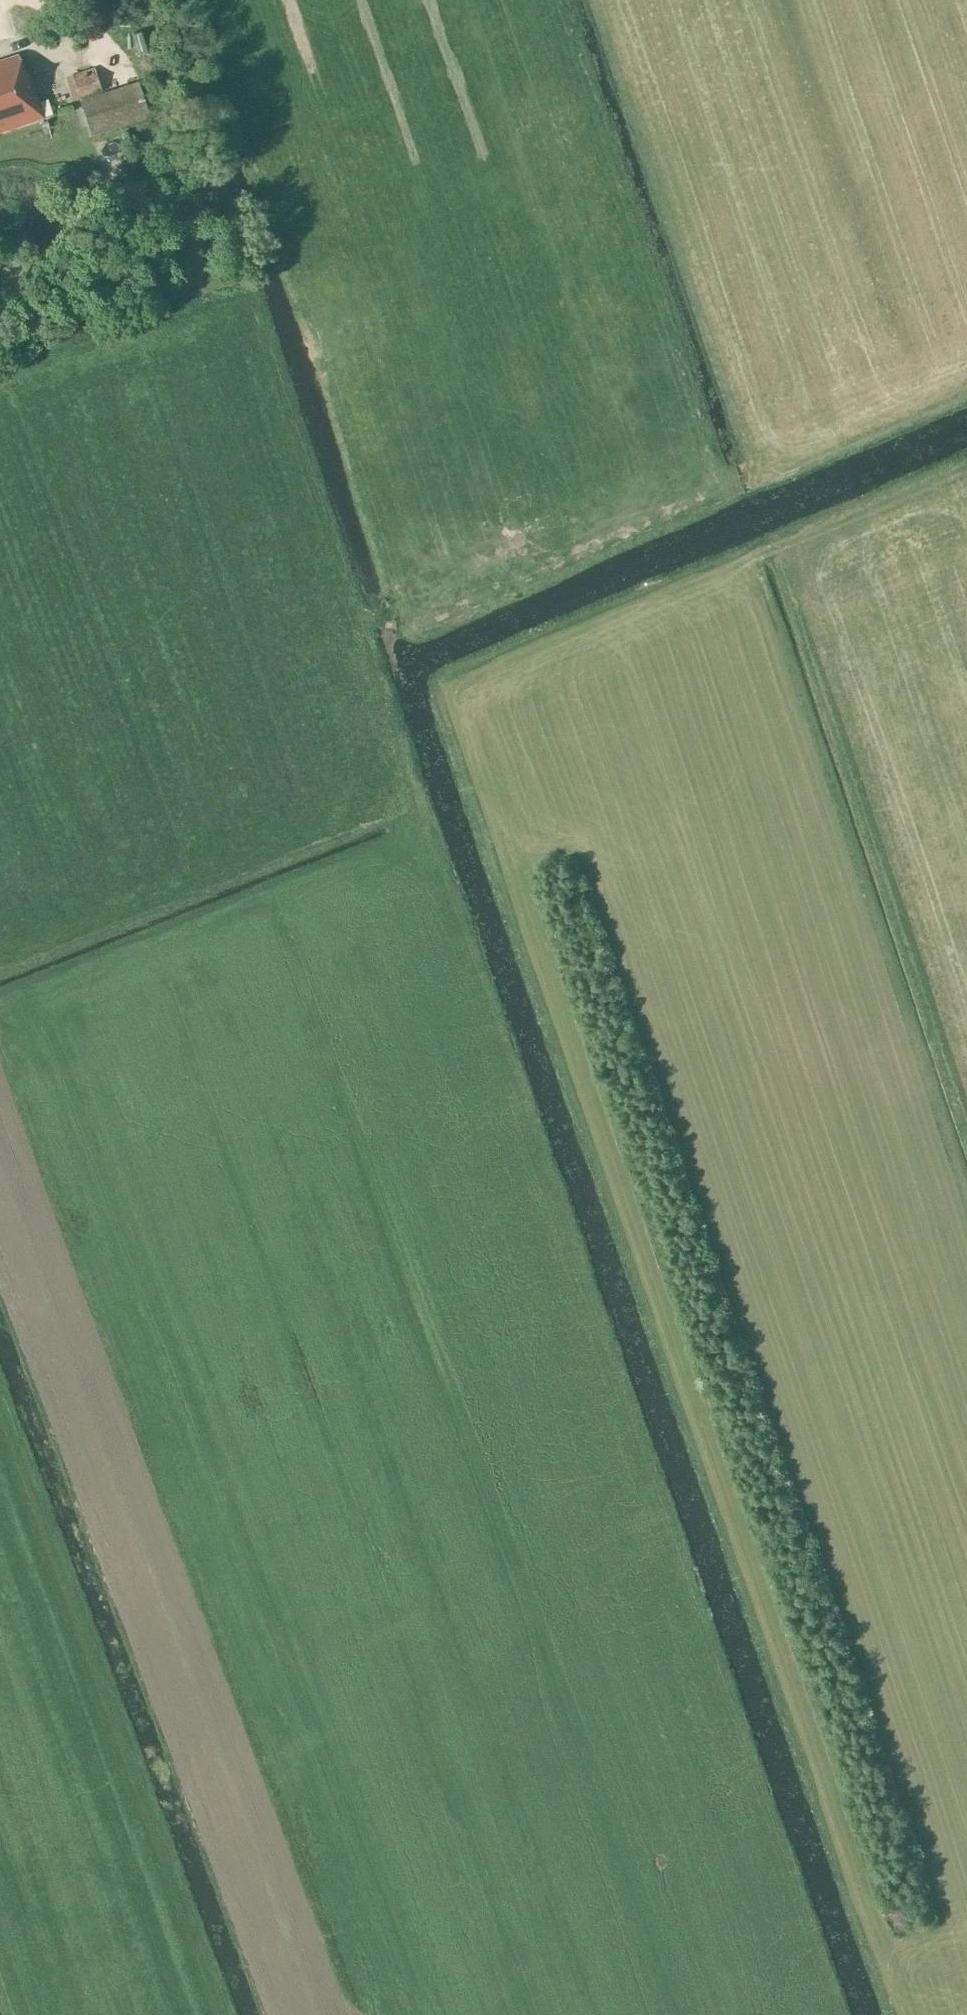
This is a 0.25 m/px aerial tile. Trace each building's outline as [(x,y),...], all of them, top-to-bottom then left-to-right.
[(52,115),(46,99),(39,102),(29,71),(25,72),(19,54),(0,60),(0,132),(44,118),(44,117),(52,115)] [(79,97),(102,90),(94,67),(71,75),(79,97)] [(91,136),(150,117),(138,82),(80,101),(91,136)]
